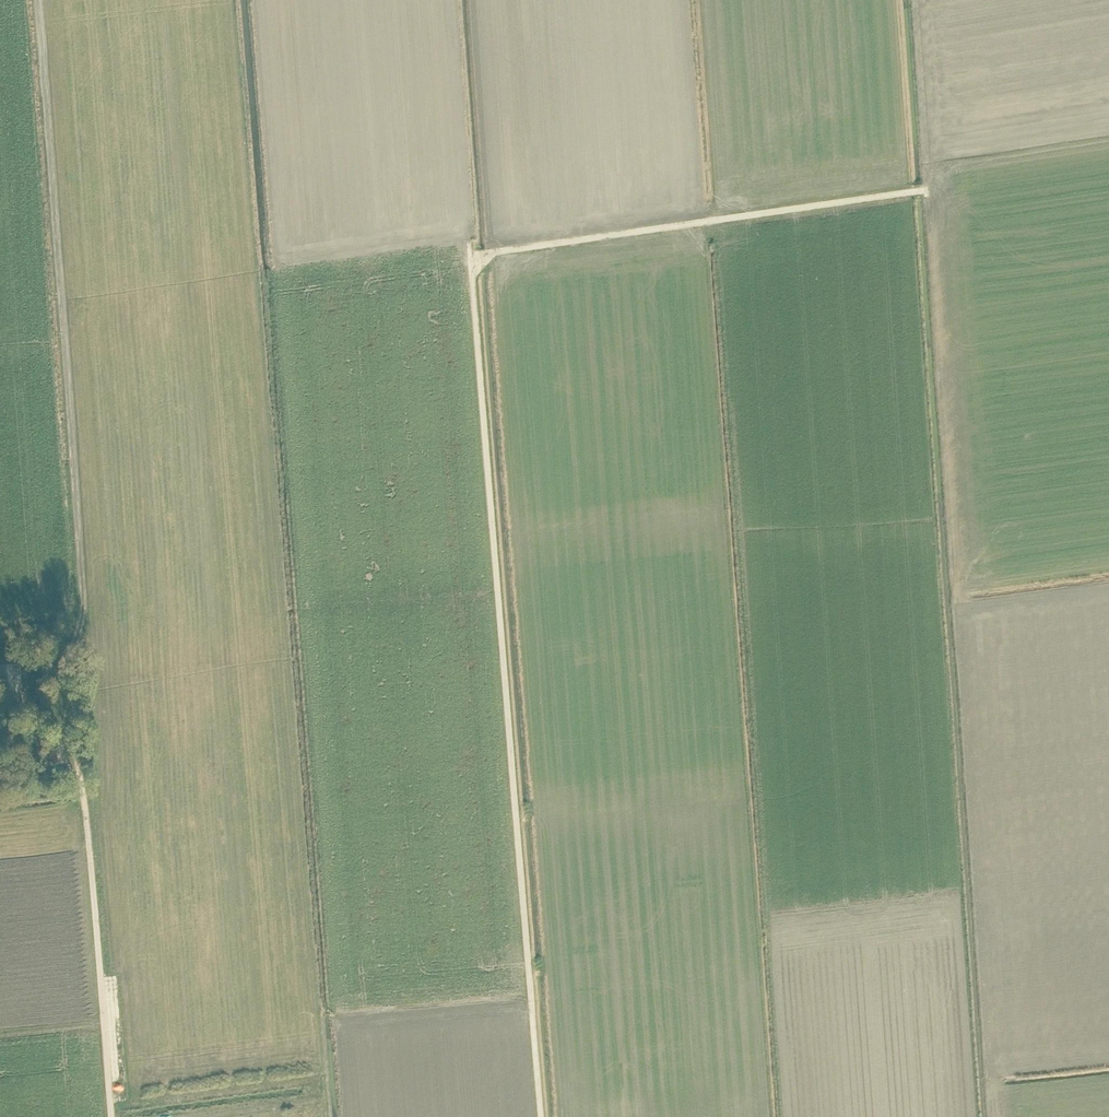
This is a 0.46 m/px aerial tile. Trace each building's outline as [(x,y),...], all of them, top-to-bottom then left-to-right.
[(16,653),(15,640),(0,642),(0,654),(16,653)]
